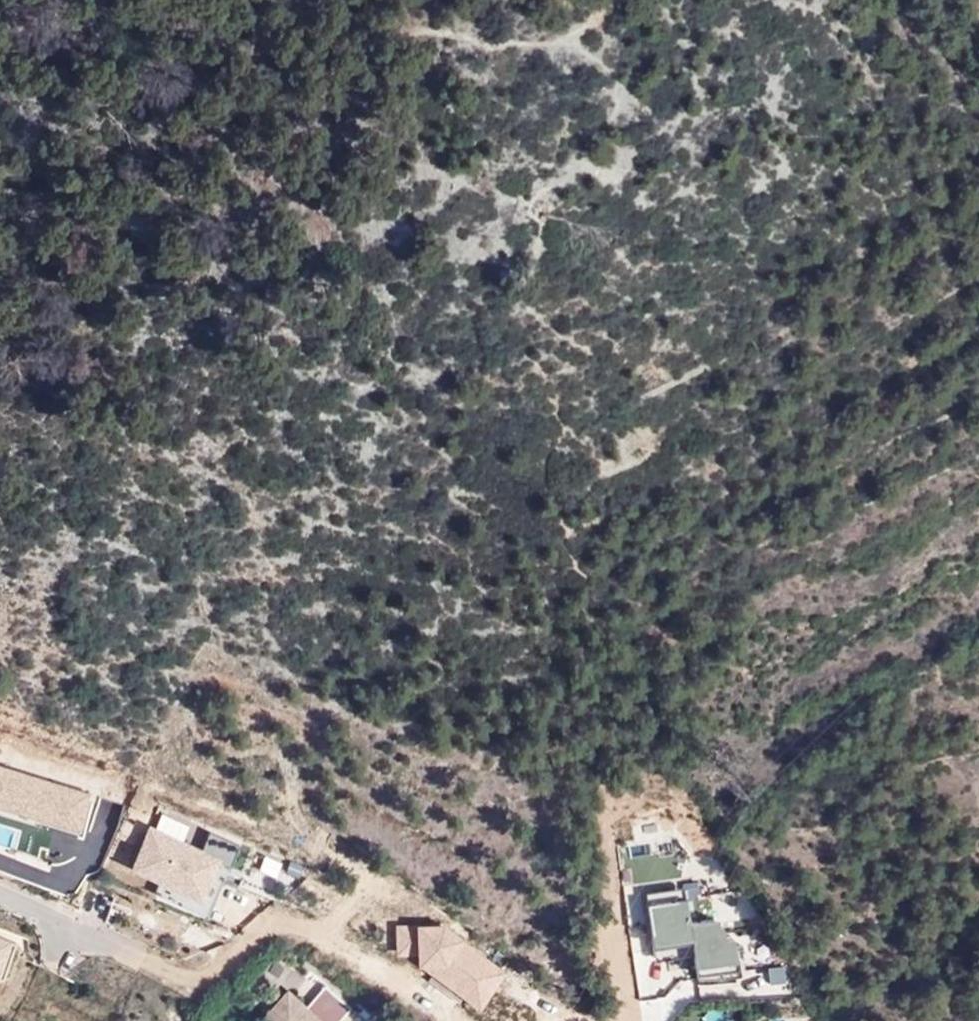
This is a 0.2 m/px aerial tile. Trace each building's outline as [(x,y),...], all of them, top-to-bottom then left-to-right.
[(147,825),(125,868),(198,898),(217,859),(147,825)] [(716,920),(752,916),(749,889),(713,893),(716,920)] [(690,941),(695,976),(736,971),(732,938),(722,939),(720,920),(688,924),(684,897),(643,903),(650,944),(690,941)] [(442,925),(393,923),(393,952),(412,955),(475,1008),(501,969),(442,925)] [(653,956),(684,953),(683,942),(652,945),(653,956)] [(766,981),(784,982),(785,966),(766,966),(766,981)] [(261,1020),(343,1020),(354,1009),(326,986),(310,1006),(289,989),(261,1020)] [(490,1010),(497,1020),(511,1020),(515,1018),(504,1000),(490,1010)]
